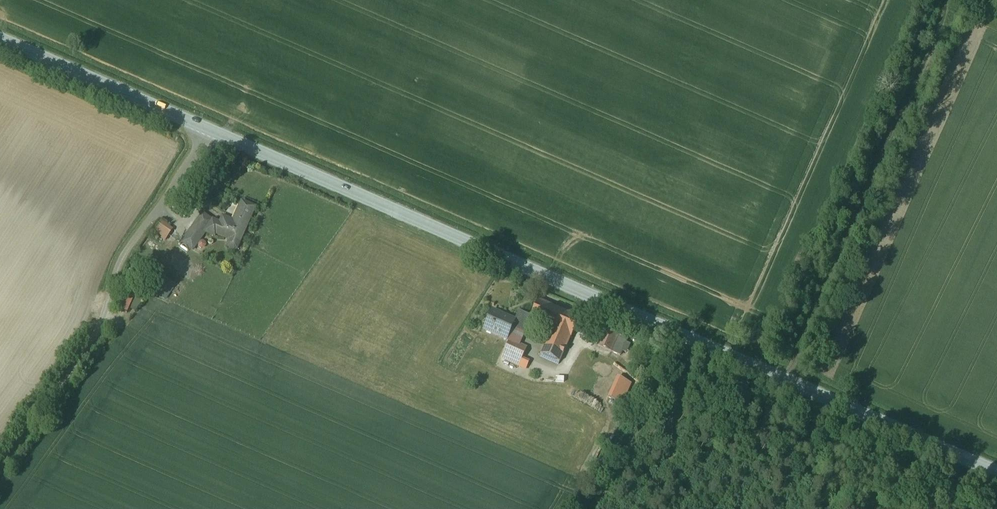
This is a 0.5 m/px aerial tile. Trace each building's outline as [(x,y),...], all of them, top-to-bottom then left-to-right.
[(243,197),(231,190),(213,219),(226,226),(243,197)] [(164,241),(173,229),(160,220),(151,232),(164,241)] [(115,308),(126,314),(129,307),(136,311),(142,299),(125,290),(115,308)] [(508,315),(536,327),(525,354),(543,361),(553,335),(563,339),(570,323),(515,298),(508,315)] [(500,317),(473,307),(467,325),(493,335),(500,317)] [(602,335),(588,330),(579,350),(593,356),(602,335)] [(621,356),(628,338),(609,331),(602,348),(621,356)] [(513,346),(490,336),(481,356),(504,366),(513,346)] [(625,400),(627,386),(622,385),(621,392),(613,391),(612,398),(625,400)]
